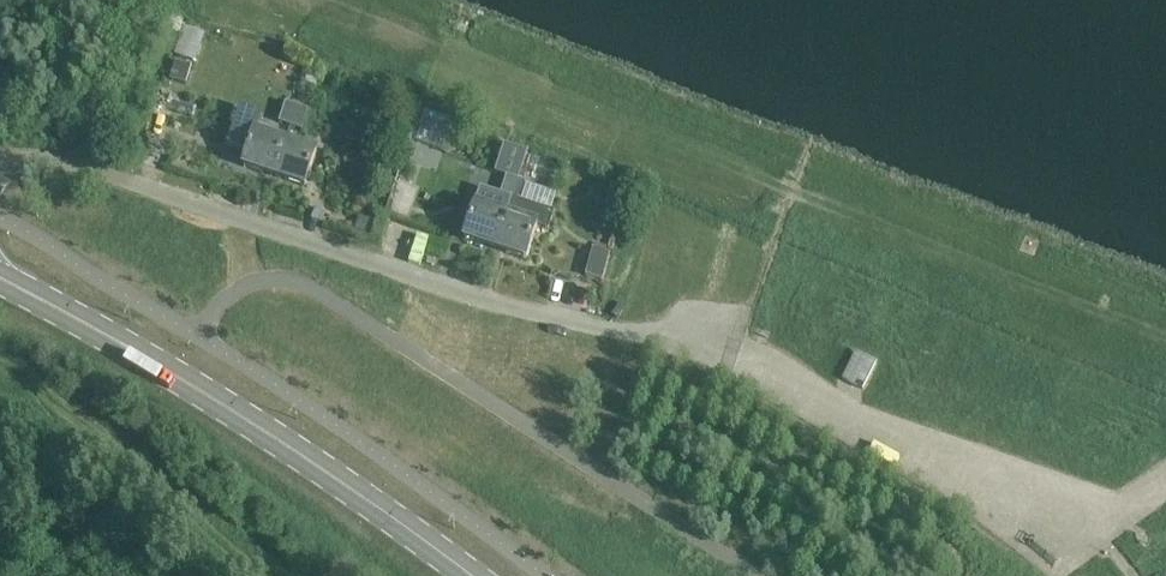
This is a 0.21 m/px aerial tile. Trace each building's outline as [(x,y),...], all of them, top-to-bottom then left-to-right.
[(175,62),(170,79),(186,84),(187,82),(192,67),(175,62)] [(305,81),(306,81),(308,82),(303,98),(310,100),(314,84),(315,84),(318,75),(308,72),(305,81)] [(279,122),(290,126),(297,107),(285,103),(279,122)] [(308,110),(297,107),(290,126),(301,130),(308,110)] [(254,130),(243,166),(273,176),(285,140),(254,130)] [(285,140),(273,176),(304,186),(316,150),(285,140)] [(528,149),(506,141),(496,170),(518,178),(528,149)] [(500,195),(511,199),(518,178),(507,175),(500,195)] [(518,178),(511,199),(523,202),(529,183),(518,178)] [(495,248),(507,213),(511,199),(480,188),(464,238),(495,248)] [(538,223),(507,213),(495,248),(526,259),(538,223)] [(373,221),(359,217),(355,230),(368,234),(373,221)] [(595,244),(587,272),(602,276),(610,248),(595,244)] [(843,378),(863,388),(877,361),(856,351),(843,378)]
